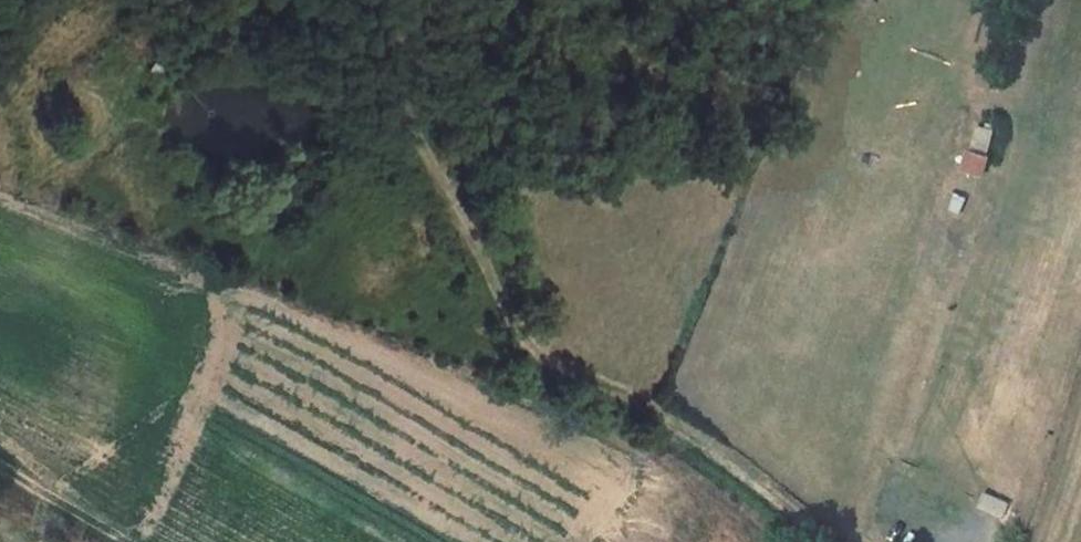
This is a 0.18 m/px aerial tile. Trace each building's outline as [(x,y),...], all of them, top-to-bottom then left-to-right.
[(985,158),(964,151),(961,161),(958,171),(979,177),(985,158)]
